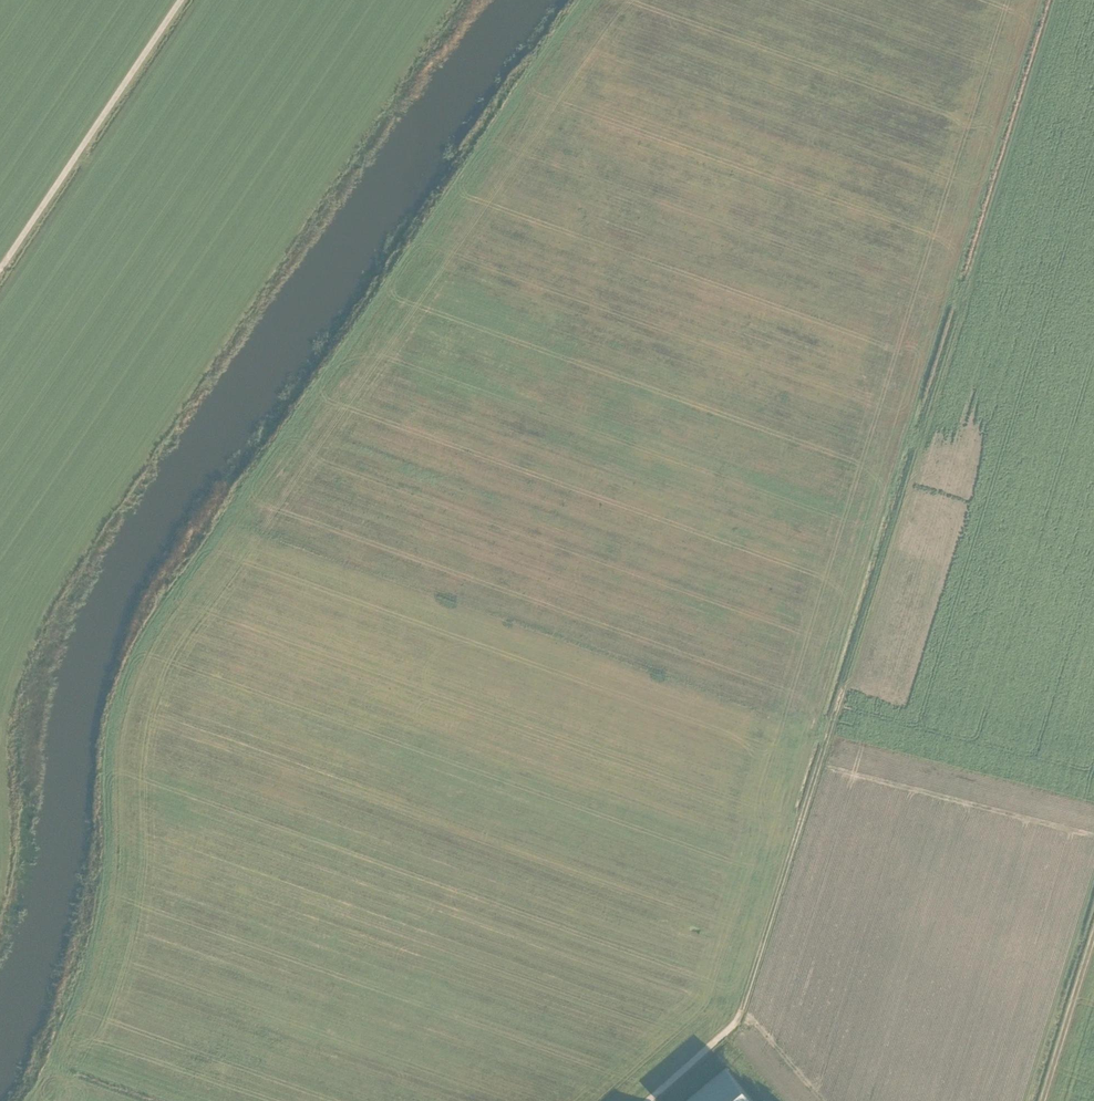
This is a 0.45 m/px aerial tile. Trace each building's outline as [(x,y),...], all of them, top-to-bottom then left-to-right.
[(727,1065),(683,1100),(756,1100),(727,1065)]
